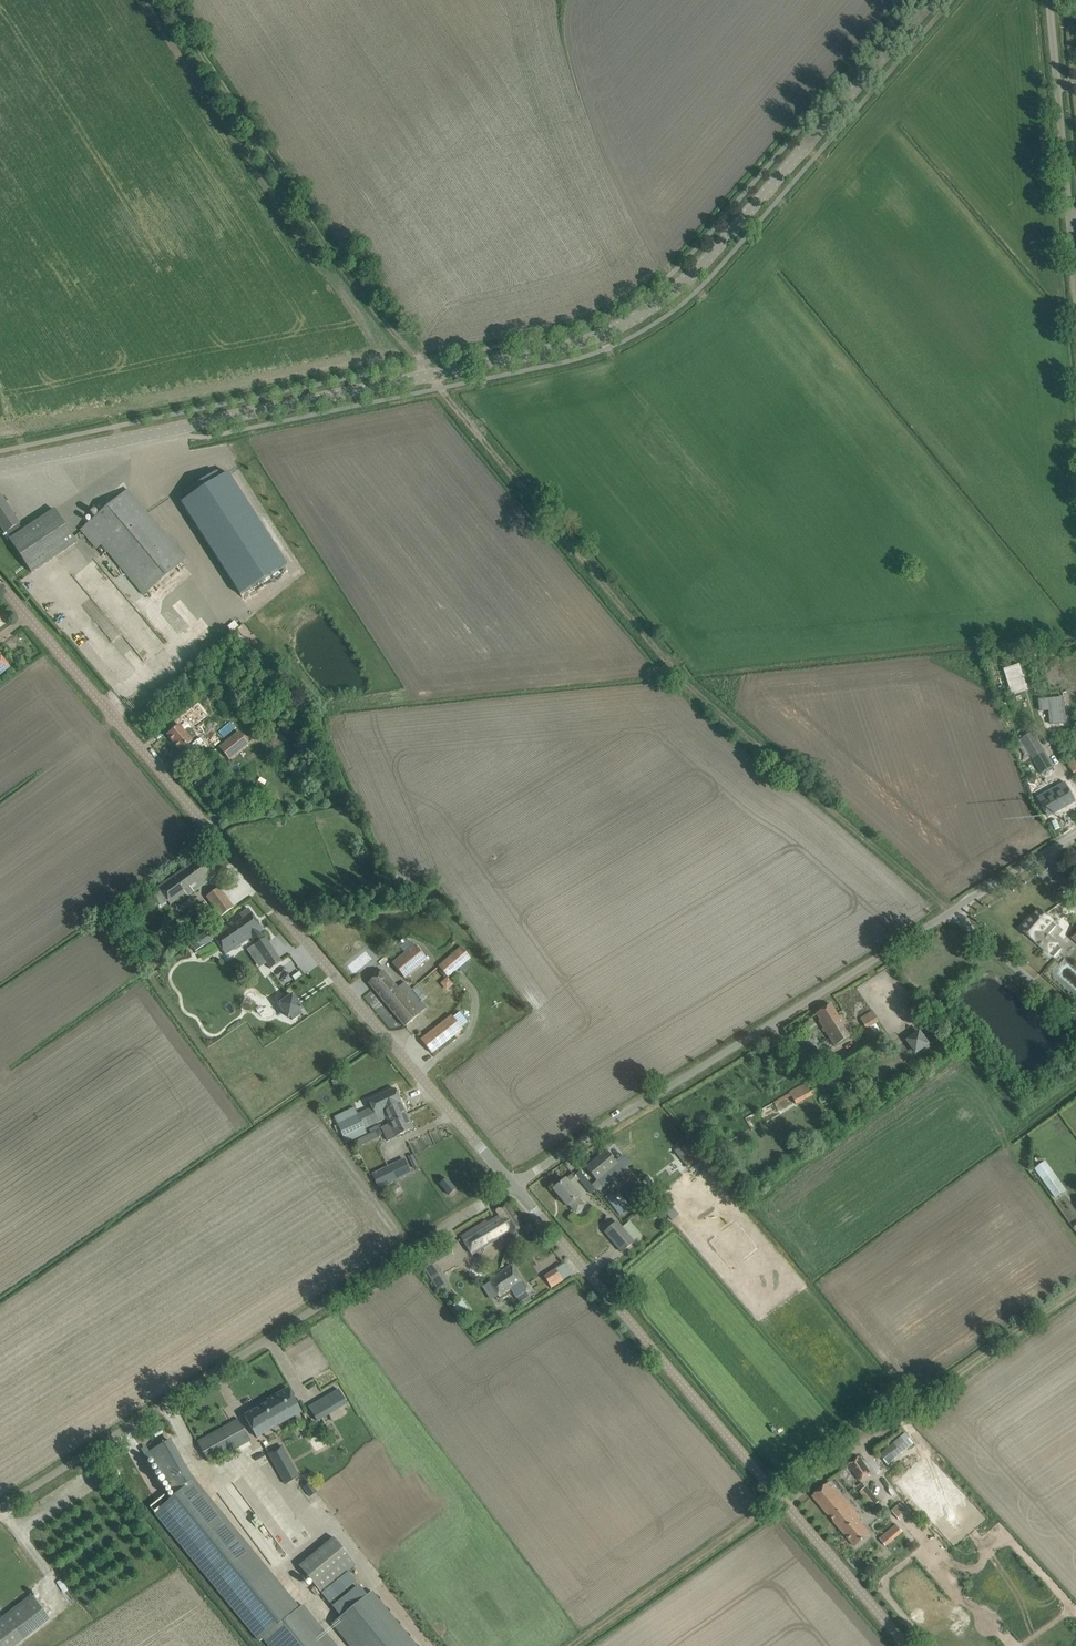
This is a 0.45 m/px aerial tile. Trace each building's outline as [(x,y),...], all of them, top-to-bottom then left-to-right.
[(187,493),(179,498),(239,590),(285,560),(226,468),(218,472),(215,467),(183,487),(187,493)] [(81,530),(88,539),(96,548),(101,544),(143,595),(186,558),(135,498),(128,490),(81,530)] [(6,533),(7,532),(11,538),(22,530),(18,524),(20,524),(0,494),(0,525),(6,533)] [(11,538),(9,539),(31,572),(76,543),(73,538),(53,509),(22,530),(11,538)] [(238,631),(232,635),(245,650),(250,646),(238,631)] [(9,667),(0,656),(0,674),(9,667)] [(1016,690),(1030,685),(1023,662),(1009,666),(1016,690)] [(225,701),(241,689),(240,688),(245,684),(240,678),(220,693),(225,701)] [(1009,702),(1005,685),(998,686),(1002,704),(1009,702)] [(191,724),(217,712),(210,697),(184,709),(191,724)] [(1064,697),(1040,699),(1041,711),(1049,710),(1051,724),(1066,723),(1064,697)] [(179,725),(167,735),(180,750),(192,740),(191,739),(196,735),(190,728),(192,727),(186,720),(180,725),(179,725)] [(1053,767),(1033,732),(1030,733),(1029,731),(1020,736),(1021,739),(1020,740),(1040,774),(1053,767)] [(239,732),(220,747),(230,759),(234,756),(249,745),(240,734),(239,732)] [(1067,786),(1057,791),(1054,793),(1054,792),(1045,796),(1047,799),(1041,803),(1048,817),(1075,802),(1067,786)] [(195,860),(157,887),(160,891),(168,901),(170,905),(175,901),(178,904),(210,880),(219,874),(204,853),(195,860)] [(219,888),(206,896),(215,910),(219,916),(231,908),(219,888)] [(232,923),(213,936),(225,955),(251,937),(256,944),(254,945),(270,969),(281,962),(265,937),(263,939),(259,932),(263,930),(248,909),(240,915),(243,920),(234,925),(232,923)] [(1030,917),(1019,929),(1049,954),(1050,953),(1054,957),(1061,949),(1057,945),(1057,944),(1048,936),(1056,926),(1051,922),(1053,921),(1039,909),(1031,918),(1030,917)] [(213,936),(209,930),(199,936),(203,942),(213,936)] [(414,945),(392,963),(405,978),(427,960),(414,945)] [(461,947),(439,966),(448,977),(471,958),(461,947)] [(295,980),(302,975),(300,971),(293,976),(295,980)] [(383,971),(368,983),(383,1000),(390,995),(392,998),(395,995),(397,997),(402,993),(405,997),(412,991),(404,982),(397,988),(383,971)] [(449,976),(442,982),(448,990),(455,984),(449,976)] [(390,995),(383,1000),(405,1027),(420,1014),(419,1013),(426,1008),(421,1001),(428,995),(420,986),(413,992),(412,991),(405,997),(402,993),(397,997),(395,995),(392,998),(390,995)] [(283,988),(274,994),(276,998),(275,999),(283,1012),(285,1011),(287,1014),(297,1008),(294,1004),(296,1003),(287,990),(286,992),(283,988)] [(819,1021),(825,1030),(835,1046),(853,1035),(840,1015),(838,1017),(830,1004),(816,1013),(820,1020),(819,1021)] [(860,1019),(866,1028),(877,1021),(871,1012),(860,1019)] [(431,1053),(440,1046),(462,1029),(452,1016),(421,1040),(431,1053)] [(920,1033),(908,1041),(916,1053),(928,1044),(920,1033)] [(745,1119),(752,1131),(796,1106),(795,1105),(812,1096),(806,1085),(745,1119)] [(388,1124),(407,1115),(395,1089),(369,1101),(374,1111),(372,1112),(370,1109),(358,1114),(364,1128),(386,1119),(388,1124)] [(358,1114),(336,1124),(345,1143),(367,1133),(364,1128),(358,1114)] [(413,1129),(407,1115),(388,1124),(381,1127),(388,1142),(395,1138),(395,1137),(413,1129)] [(375,1131),(357,1141),(360,1146),(378,1137),(375,1131)] [(671,1148),(689,1168),(699,1159),(685,1142),(678,1147),(676,1144),(671,1148)] [(584,1168),(591,1177),(596,1182),(590,1186),(595,1192),(601,1186),(597,1181),(617,1164),(606,1150),(584,1168)] [(413,1153),(408,1156),(415,1170),(420,1168),(413,1153)] [(372,1174),(379,1188),(411,1173),(404,1159),(372,1174)] [(674,1163),(667,1168),(670,1172),(677,1167),(674,1163)] [(1042,1164),(1034,1170),(1042,1180),(1050,1174),(1042,1164)] [(733,1171),(743,1186),(752,1181),(747,1173),(744,1175),(738,1167),(733,1171)] [(566,1179),(553,1190),(567,1206),(569,1204),(576,1213),(585,1205),(577,1197),(579,1196),(571,1186),(578,1180),(579,1179),(575,1176),(574,1173),(566,1180),(566,1179)] [(646,1176),(641,1180),(647,1187),(652,1183),(646,1176)] [(446,1178),(439,1184),(449,1195),(456,1189),(446,1178)] [(398,1185),(391,1188),(395,1195),(398,1193),(396,1190),(400,1188),(398,1185)] [(626,1211),(611,1192),(605,1197),(620,1216),(626,1211)] [(511,1234),(513,1233),(522,1228),(507,1203),(496,1210),(499,1216),(511,1234)] [(660,1214),(654,1208),(648,1213),(654,1219),(660,1214)] [(511,1235),(511,1234),(499,1216),(488,1223),(486,1221),(461,1237),(472,1255),(509,1232),(511,1235)] [(605,1232),(622,1252),(634,1242),(617,1222),(605,1232)] [(421,1262),(430,1278),(438,1289),(449,1283),(441,1271),(437,1265),(449,1258),(448,1256),(452,1253),(448,1245),(421,1262)] [(499,1297),(522,1283),(511,1266),(488,1280),(499,1297)] [(563,1280),(556,1269),(546,1275),(544,1277),(550,1289),(554,1286),(563,1280)] [(526,1292),(516,1298),(522,1307),(532,1302),(526,1292)] [(268,1402),(244,1415),(256,1437),(301,1412),(288,1388),(267,1400),(268,1402)] [(309,1407),(317,1422),(347,1404),(338,1390),(309,1407)] [(238,1419),(197,1442),(209,1463),(250,1440),(238,1419)] [(878,1455),(887,1466),(913,1444),(904,1433),(878,1455)] [(149,1451),(172,1491),(180,1486),(185,1492),(155,1515),(228,1604),(259,1641),(262,1638),(269,1645),(337,1645),(303,1604),(299,1607),(269,1570),(192,1480),(169,1440),(149,1451)] [(277,1448),(267,1453),(285,1485),(300,1477),(286,1452),(282,1445),(277,1448)] [(849,1464),(856,1474),(860,1480),(870,1473),(859,1458),(849,1464)] [(856,1547),(871,1534),(859,1520),(861,1518),(830,1482),(813,1496),(856,1547)] [(310,1483),(304,1487),(310,1496),(317,1492),(310,1483)] [(873,1507),(880,1502),(868,1485),(861,1491),(873,1507)] [(892,1510),(903,1521),(913,1511),(903,1500),(892,1510)] [(885,1546),(902,1533),(896,1526),(879,1538),(885,1546)] [(322,1592),(358,1564),(337,1536),(300,1564),(322,1592)] [(343,1576),(325,1591),(334,1602),(352,1586),(343,1576)] [(333,1623),(351,1645),(417,1645),(372,1591),(333,1623)]
